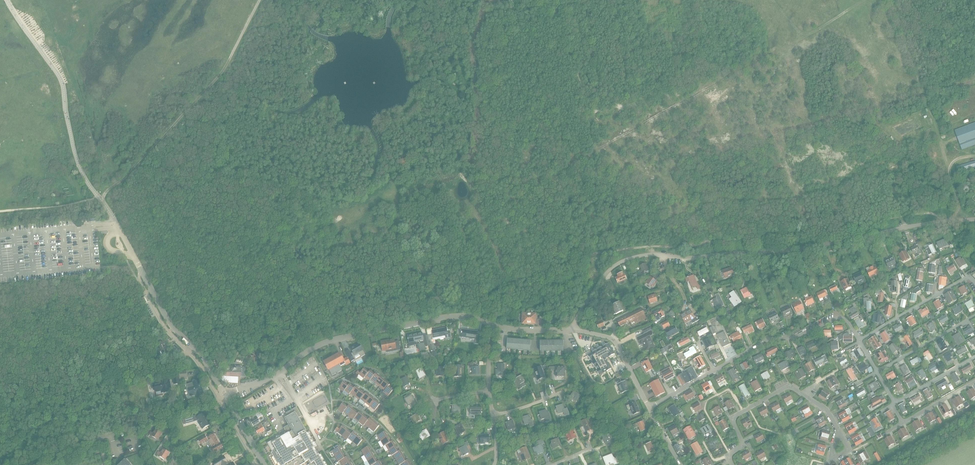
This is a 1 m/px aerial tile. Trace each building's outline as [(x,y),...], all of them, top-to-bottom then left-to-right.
[(955,130),(962,149),(974,144),(974,123),(955,130)] [(974,165),(974,161),(957,166),(958,171),(974,165)] [(945,246),(948,245),(945,239),(943,240),(943,241),(937,243),(939,248),(945,245),(945,246)] [(932,246),(925,249),(927,251),(927,252),(928,255),(932,253),(932,254),(937,252),(933,244),(931,245),(932,246)] [(918,249),(917,246),(911,248),(914,254),(918,252),(918,254),(921,253),(919,249),(918,249)] [(899,254),(903,261),(909,258),(906,251),(899,254)] [(893,257),(885,261),(888,267),(896,264),(893,257)] [(960,268),(965,265),(961,259),(960,257),(955,260),(960,268)] [(645,263),(640,266),(642,269),(641,270),(642,273),(649,270),(647,266),(646,266),(645,263)] [(949,274),(956,270),(953,264),(949,267),(948,265),(945,266),(947,268),(946,269),(949,274)] [(870,270),(867,271),(870,276),(878,272),(875,267),(873,268),(873,267),(869,268),(870,270)] [(730,270),(729,268),(722,270),(725,278),(735,275),(732,269),(730,270)] [(619,282),(626,279),(624,273),(623,274),(622,271),(617,274),(619,278),(618,278),(619,282)] [(861,273),(853,276),(855,280),(856,283),(864,279),(861,273)] [(698,289),(702,287),(699,281),(696,282),(694,275),(688,277),(688,276),(685,277),(687,282),(690,281),(692,287),(697,285),(698,289)] [(653,288),(658,282),(650,276),(646,283),(653,288)] [(851,286),(848,278),(841,282),(844,289),(851,286)] [(896,281),(889,281),(889,284),(892,284),(893,292),(897,291),(896,281)] [(837,294),(840,292),(837,286),(836,286),(835,285),(829,288),(831,292),(835,290),(837,294)] [(963,294),(968,292),(964,285),(959,288),(960,291),(961,290),(963,294)] [(916,293),(921,290),(918,286),(913,289),(914,292),(912,292),(911,300),(915,301),(916,293)] [(746,287),(740,290),(745,298),(751,294),(750,292),(749,292),(746,287)] [(879,294),(878,301),(882,302),(884,293),(882,293),(882,290),(876,289),(875,294),(879,294)] [(742,301),(734,290),(730,293),(732,297),(730,299),(732,302),(733,302),(736,305),(742,301)] [(822,297),(826,295),(824,290),(817,293),(820,301),(823,299),(822,297)] [(947,299),(948,301),(955,297),(951,291),(945,295),(946,298),(945,299),(945,300),(947,299)] [(650,303),(658,301),(656,294),(648,296),(650,303)] [(724,305),(722,302),(718,294),(715,295),(717,298),(713,300),(717,308),(724,305)] [(807,306),(814,302),(811,296),(805,299),(806,300),(804,301),(805,303),(806,303),(807,306)] [(942,306),(944,305),(943,303),(941,304),(939,299),(934,302),(937,309),(942,306)] [(968,308),(969,309),(973,307),(972,306),(974,305),(971,300),(965,303),(968,309),(968,308)] [(797,312),(800,311),(800,310),(803,309),(802,305),(800,301),(797,303),(793,305),(795,308),(797,312)] [(616,314),(624,310),(619,302),(612,305),(616,314)] [(846,315),(855,310),(851,304),(843,309),(846,315)] [(890,316),(892,306),(888,305),(888,307),(886,307),(886,308),(884,308),(882,309),(882,310),(885,310),(885,314),(886,314),(886,315),(890,316)] [(790,313),(791,315),(793,314),(789,306),(787,307),(782,310),(784,316),(790,313)] [(956,315),(962,311),(959,306),(953,310),(956,315)] [(632,325),(647,318),(642,308),(617,320),(620,326),(630,321),(632,325)] [(926,308),(925,308),(922,310),(921,309),(919,310),(922,316),(929,312),(926,308)] [(655,317),(656,317),(657,319),(665,315),(662,309),(654,313),(655,317)] [(691,310),(680,316),(685,324),(690,321),(692,324),(700,319),(697,314),(694,316),(691,310)] [(771,322),(779,318),(776,312),(776,313),(768,316),(771,322)] [(536,323),(536,313),(522,313),(522,323),(536,323)] [(874,321),(875,321),(879,322),(880,315),(881,315),(882,314),(875,313),(874,321)] [(948,319),(946,315),(943,316),(941,317),(939,319),(941,323),(948,319)] [(862,323),(859,318),(858,316),(854,319),(859,328),(865,325),(863,322),(862,323)] [(906,319),(908,321),(911,326),(916,323),(912,316),(906,319)] [(766,326),(763,319),(755,323),(757,326),(758,326),(759,329),(764,327),(765,329),(767,328),(766,326)] [(670,326),(667,320),(662,323),(664,328),(670,326)] [(927,326),(931,331),(936,328),(933,322),(932,322),(929,324),(927,326)] [(737,334),(731,337),(734,341),(742,337),(740,334),(742,333),(738,324),(735,325),(738,332),(736,333),(737,334)] [(895,325),(893,327),(896,332),(903,328),(900,324),(896,326),(895,325)] [(742,329),(744,333),(748,331),(749,333),(754,331),(751,325),(742,329)] [(964,330),(966,334),(973,330),(970,325),(967,326),(968,328),(964,330)] [(432,333),(427,334),(428,335),(428,336),(429,345),(430,345),(431,350),(433,349),(432,343),(435,342),(435,339),(434,339),(433,338),(442,336),(445,335),(445,336),(446,338),(450,337),(450,336),(449,331),(447,331),(446,327),(432,330),(432,333)] [(678,332),(675,327),(666,332),(669,338),(678,332)] [(700,336),(708,331),(706,327),(698,332),(700,336)] [(477,335),(477,331),(462,329),(461,337),(476,339),(475,343),(478,344),(480,335),(477,335)] [(916,338),(922,334),(919,329),(913,332),(916,338)] [(730,344),(726,336),(724,331),(717,335),(723,347),(730,344)] [(422,332),(407,335),(409,343),(414,342),(414,344),(418,344),(419,351),(425,350),(424,343),(425,342),(426,345),(429,345),(428,336),(428,335),(424,336),(424,337),(423,337),(422,332)] [(651,339),(650,336),(648,332),(644,334),(645,335),(642,336),(642,335),(638,337),(641,344),(644,343),(644,344),(645,344),(646,347),(645,347),(646,350),(655,346),(651,339)] [(962,338),(959,333),(953,336),(957,343),(960,342),(959,340),(962,338)] [(904,340),(908,347),(912,344),(907,335),(902,338),(903,338),(900,340),(902,342),(904,340)] [(870,339),(876,349),(881,346),(874,336),(870,339)] [(679,342),(681,346),(689,341),(687,337),(679,342)] [(709,338),(703,341),(707,348),(712,345),(709,339),(709,338)] [(387,340),(380,341),(382,351),(395,348),(396,350),(400,350),(398,341),(394,342),(394,339),(390,340),(387,340)] [(819,344),(817,339),(806,344),(808,349),(819,344)] [(942,339),(937,342),(942,351),(947,348),(942,339)] [(530,345),(530,342),(507,340),(507,349),(529,351),(530,345)] [(563,345),(563,342),(540,342),(540,351),(563,351),(563,345)] [(587,355),(599,375),(611,368),(605,358),(614,353),(609,343),(587,355)] [(893,353),(899,349),(895,343),(889,347),(893,353)] [(350,348),(354,355),(359,352),(361,357),(365,355),(359,344),(355,346),(354,345),(350,348)] [(961,349),(957,351),(958,355),(968,350),(965,345),(961,348),(961,349)] [(775,353),(778,351),(776,346),(766,351),(767,353),(765,354),(767,357),(772,354),(772,356),(776,354),(775,353)] [(797,349),(800,355),(806,352),(804,347),(803,347),(802,346),(797,349)] [(878,354),(876,355),(879,361),(887,357),(884,351),(885,350),(883,348),(877,351),(878,354)] [(695,349),(686,354),(688,358),(697,353),(695,349)] [(857,350),(851,353),(853,355),(854,355),(856,359),(861,356),(857,350)] [(928,351),(923,354),(924,356),(926,355),(926,356),(923,358),(925,361),(928,360),(932,358),(928,351)] [(339,353),(324,361),(328,369),(329,369),(332,375),(342,370),(341,366),(345,364),(346,365),(350,363),(347,357),(343,359),(339,353)] [(762,354),(753,358),(756,363),(764,359),(762,354)] [(828,362),(825,355),(821,357),(814,360),(816,365),(824,361),(824,363),(828,362)] [(699,369),(705,365),(700,356),(692,361),(695,366),(697,365),(699,369)] [(919,363),(922,361),(919,356),(910,361),(912,365),(918,361),(919,363)] [(845,357),(839,361),(841,365),(846,362),(847,364),(848,363),(845,357)] [(779,364),(782,370),(790,366),(787,360),(784,362),(784,361),(779,364)] [(642,364),(643,367),(644,367),(647,372),(652,370),(648,361),(642,364)] [(743,371),(752,366),(751,364),(748,366),(746,362),(740,365),(743,371)] [(811,362),(804,366),(808,373),(814,369),(811,362)] [(929,367),(928,368),(931,373),(937,369),(936,366),(938,365),(937,363),(936,362),(929,366),(929,367)] [(868,368),(864,363),(858,366),(861,372),(868,368)] [(900,367),(905,375),(909,372),(905,364),(900,367)] [(972,368),(970,365),(961,370),(964,374),(972,368)] [(225,369),(225,371),(220,371),(220,376),(221,379),(222,380),(223,381),(224,381),(225,382),(226,382),(239,383),(239,377),(240,377),(241,367),(225,366),(225,369)] [(685,373),(682,375),(686,384),(693,380),(697,377),(691,366),(684,370),(685,373)] [(541,367),(534,369),(537,380),(544,377),(541,367)] [(565,367),(556,367),(556,376),(565,376),(565,367)] [(364,368),(360,372),(358,370),(356,372),(358,374),(363,378),(370,370),(368,372),(364,368)] [(419,378),(425,375),(421,368),(415,371),(419,378)] [(802,368),(795,371),(799,377),(803,375),(804,377),(806,376),(802,368)] [(852,372),(853,371),(851,368),(850,369),(849,368),(846,370),(852,380),(856,378),(852,372)] [(665,381),(675,376),(671,369),(662,374),(665,381)] [(734,380),(738,377),(733,369),(729,371),(734,380)] [(920,373),(923,378),(926,376),(922,369),(917,372),(919,374),(920,373)] [(374,374),(370,370),(363,378),(365,377),(369,380),(376,373),(376,372),(374,374)] [(179,371),(179,375),(173,375),(174,384),(180,383),(180,380),(187,379),(186,371),(179,371)] [(770,376),(767,371),(761,375),(764,380),(770,376)] [(956,375),(958,374),(956,372),(951,375),(956,382),(959,380),(956,375)] [(376,373),(369,380),(369,381),(371,379),(375,383),(380,376),(376,373)] [(718,383),(725,380),(721,374),(715,378),(718,383)] [(682,386),(686,384),(682,375),(677,377),(682,386)] [(385,380),(380,376),(375,383),(380,387),(385,380)] [(399,380),(403,387),(409,383),(405,376),(399,380)] [(520,376),(514,379),(515,381),(514,382),(519,390),(520,389),(525,385),(522,381),(523,380),(520,376)] [(154,385),(153,386),(154,390),(155,389),(156,391),(162,390),(162,393),(170,391),(170,388),(171,388),(169,380),(168,380),(167,377),(159,379),(160,382),(154,383),(154,385)] [(908,386),(915,382),(912,377),(905,381),(908,386)] [(616,384),(617,384),(619,389),(621,393),(628,390),(624,381),(621,382),(620,379),(615,381),(616,384)] [(656,396),(665,392),(658,379),(650,383),(656,396)] [(948,384),(945,379),(937,384),(940,388),(948,384)] [(193,383),(187,385),(191,396),(196,394),(197,397),(204,395),(199,380),(192,382),(193,383)] [(390,384),(385,380),(380,387),(384,390),(383,392),(390,384)] [(756,380),(750,383),(755,391),(761,388),(756,380)] [(343,391),(349,384),(348,385),(343,381),(338,388),(343,391)] [(875,381),(869,385),(872,391),(879,388),(875,381)] [(706,392),(712,389),(708,382),(702,385),(706,392)] [(349,394),(355,386),(354,387),(349,384),(343,391),(343,392),(344,390),(349,394)] [(390,384),(383,392),(388,396),(393,390),(388,386),(390,384)] [(739,387),(740,389),(741,392),(742,391),(745,396),(749,394),(747,391),(748,391),(744,384),(739,387)] [(355,386),(349,394),(350,392),(355,396),(360,390),(355,386)] [(866,393),(863,388),(855,393),(858,397),(866,393)] [(931,393),(930,393),(929,391),(930,391),(928,388),(923,391),(928,399),(932,397),(932,396),(933,395),(931,393)] [(974,397),(974,392),(973,388),(966,392),(971,399),(974,397)] [(823,389),(821,393),(827,397),(830,393),(823,389)] [(359,400),(366,392),(364,394),(360,390),(355,396),(359,400)] [(688,400),(695,396),(691,390),(685,393),(688,400)] [(576,401),(580,395),(574,391),(570,396),(576,401)] [(366,392),(359,400),(361,399),(365,402),(370,396),(366,392)] [(786,403),(792,399),(789,393),(782,397),(786,403)] [(827,397),(821,393),(818,397),(825,401),(827,397)] [(911,399),(913,403),(920,399),(921,401),(924,399),(922,396),(921,397),(919,394),(911,399)] [(416,404),(415,401),(411,395),(404,399),(408,405),(411,404),(413,406),(416,404)] [(370,406),(375,400),(370,396),(365,402),(370,406)] [(871,401),(873,403),(871,405),(873,408),(879,405),(879,404),(885,401),(883,396),(879,398),(879,397),(877,398),(876,397),(872,400),(872,401),(871,401)] [(957,407),(963,403),(959,396),(953,400),(957,407)] [(375,400),(370,406),(374,410),(380,404),(375,400)] [(728,410),(734,406),(731,400),(724,403),(728,410)] [(635,402),(626,406),(628,410),(631,409),(633,414),(639,412),(635,402)] [(702,408),(699,402),(692,406),(695,412),(702,408)] [(774,412),(780,408),(777,402),(770,406),(774,412)] [(342,413),(349,405),(348,405),(347,407),(343,403),(337,409),(342,413)] [(905,405),(903,403),(898,405),(903,413),(907,411),(904,406),(905,405)] [(460,413),(460,404),(452,404),(452,413),(451,413),(453,413),(460,413)] [(563,404),(556,406),(559,414),(564,412),(565,415),(569,414),(567,408),(564,409),(563,404)] [(943,415),(950,411),(945,404),(939,408),(943,415)] [(353,409),(349,405),(342,413),(343,412),(348,415),(353,409)] [(682,412),(680,409),(678,411),(674,405),(669,409),(671,412),(670,412),(672,415),(672,414),(674,417),(682,412)] [(717,416),(723,413),(719,406),(713,409),(717,416)] [(762,416),(768,412),(765,406),(758,410),(762,416)] [(296,407),(289,411),(291,414),(284,418),(289,425),(287,426),(290,432),(283,436),(282,434),(267,443),(272,452),(271,452),(277,464),(279,463),(280,464),(283,464),(284,464),(285,464),(295,464),(294,464),(297,462),(299,464),(300,464),(305,462),(306,464),(308,464),(309,464),(325,464),(319,454),(317,455),(313,448),(315,447),(306,432),(305,433),(304,431),(306,430),(302,423),(298,418),(302,416),(296,407)] [(353,409),(348,415),(352,419),(359,411),(358,413),(353,409)] [(539,411),(542,419),(545,418),(547,422),(551,420),(549,412),(547,413),(546,409),(539,411)] [(894,418),(890,410),(884,414),(885,416),(887,415),(890,421),(894,418)] [(364,415),(359,411),(352,419),(353,419),(354,418),(358,422),(364,415)] [(252,419),(250,420),(252,422),(255,425),(260,422),(258,418),(264,415),(262,412),(249,415),(252,419)] [(708,421),(703,412),(697,416),(702,424),(708,421)] [(929,423),(936,419),(932,412),(925,416),(929,423)] [(197,417),(196,415),(182,419),(184,425),(197,421),(202,429),(210,424),(203,413),(197,417)] [(421,420),(421,419),(417,413),(410,417),(410,418),(408,419),(409,422),(412,420),(414,424),(421,420)] [(368,419),(364,415),(358,422),(363,425),(370,418),(369,417),(368,419)] [(525,424),(528,423),(530,427),(534,426),(532,419),(531,420),(529,415),(522,417),(525,424)] [(374,421),(370,418),(363,425),(363,426),(364,424),(369,428),(374,421)] [(587,431),(592,429),(588,418),(581,421),(584,426),(585,426),(587,431)] [(745,428),(752,424),(748,418),(742,422),(745,428)] [(872,421),(873,424),(872,425),(873,427),(875,426),(876,428),(880,425),(876,418),(872,421)] [(725,419),(719,422),(723,430),(729,427),(725,419)] [(508,430),(515,427),(513,420),(506,422),(508,430)] [(915,431),(922,427),(918,420),(911,424),(915,431)] [(374,421),(369,428),(374,432),(379,425),(374,421)] [(641,431),(645,429),(644,426),(645,426),(643,421),(637,424),(638,426),(639,426),(641,431)] [(459,435),(465,431),(461,423),(454,427),(459,435)] [(267,432),(271,430),(270,427),(267,429),(264,424),(262,425),(261,424),(257,426),(258,428),(256,429),(258,433),(261,432),(261,433),(264,431),(265,430),(266,430),(267,432)] [(712,431),(709,427),(708,424),(702,428),(702,429),(701,430),(703,434),(708,431),(709,433),(712,431)] [(342,436),(347,429),(342,425),(342,426),(341,425),(340,427),(340,428),(337,426),(335,430),(337,431),(337,432),(342,436)] [(673,435),(679,432),(675,425),(669,428),(673,435)] [(695,436),(690,426),(684,430),(688,436),(692,434),(693,437),(695,436)] [(902,439),(908,435),(904,428),(898,431),(902,439)] [(149,434),(157,439),(162,432),(156,429),(153,433),(151,432),(149,434)] [(346,439),(353,432),(351,433),(347,429),(342,436),(346,439)] [(422,440),(430,435),(426,429),(419,433),(422,440)] [(573,430),(565,433),(568,441),(576,437),(573,430)] [(380,441),(388,436),(385,431),(377,435),(380,441)] [(353,432),(346,439),(346,440),(348,438),(352,442),(357,436),(353,432)] [(439,434),(440,436),(438,436),(443,444),(449,440),(445,433),(443,433),(442,432),(439,434)] [(606,443),(613,441),(610,433),(603,436),(604,439),(605,439),(606,443)] [(758,442),(764,439),(761,433),(754,436),(758,442)] [(205,436),(198,440),(201,444),(208,440),(212,447),(213,447),(210,448),(213,453),(225,446),(222,441),(219,443),(218,443),(219,442),(214,434),(207,438),(207,439),(205,436)] [(489,442),(488,434),(480,435),(480,436),(478,436),(478,439),(480,439),(480,444),(484,443),(484,442),(489,442)] [(357,436),(352,442),(357,446),(362,439),(357,436)] [(383,446),(392,441),(392,440),(391,441),(388,436),(380,441),(383,446)] [(888,447),(894,443),(890,436),(884,439),(888,447)] [(554,448),(561,445),(558,438),(551,440),(552,443),(554,448)] [(717,447),(714,442),(718,440),(717,438),(713,440),(714,441),(708,444),(710,448),(712,450),(714,449),(715,451),(718,450),(717,447)] [(534,447),(536,452),(537,454),(542,452),(542,451),(543,450),(541,444),(544,443),(542,439),(535,441),(537,446),(534,447)] [(392,441),(383,446),(384,446),(385,445),(388,450),(395,446),(392,441)] [(469,452),(466,445),(469,444),(467,441),(462,444),(463,446),(459,448),(463,455),(469,452)] [(649,452),(655,449),(653,445),(652,445),(651,442),(646,444),(649,449),(648,449),(649,452)] [(697,454),(702,451),(697,442),(691,445),(697,454)] [(681,456),(684,454),(681,451),(682,450),(677,443),(673,446),(678,453),(678,452),(681,456)] [(364,455),(371,451),(368,446),(361,450),(364,455)] [(391,455),(400,450),(398,451),(395,446),(388,450),(391,455)] [(335,456),(342,452),(339,447),(332,451),(335,456)] [(522,453),(518,454),(521,461),(530,457),(526,447),(520,449),(522,453)] [(157,454),(165,459),(169,452),(163,449),(160,453),(158,451),(157,454)] [(396,459),(403,455),(400,450),(391,455),(393,454),(396,459)] [(745,460),(752,456),(748,450),(742,454),(745,460)] [(759,460),(766,456),(763,450),(756,454),(759,460)] [(374,456),(371,451),(364,455),(367,461),(374,456)] [(338,461),(347,456),(345,457),(342,452),(335,456),(338,461)] [(605,457),(608,464),(614,462),(614,464),(618,462),(616,458),(613,459),(611,454),(605,457)] [(403,455),(396,459),(399,464),(408,459),(406,460),(403,455)] [(233,463),(228,464),(223,456),(213,462),(214,464),(234,464),(233,463)] [(350,461),(347,456),(338,461),(340,460),(342,464),(343,464),(350,461)] [(374,456),(367,461),(370,464),(371,464),(379,461),(379,460),(377,461),(374,456)]
